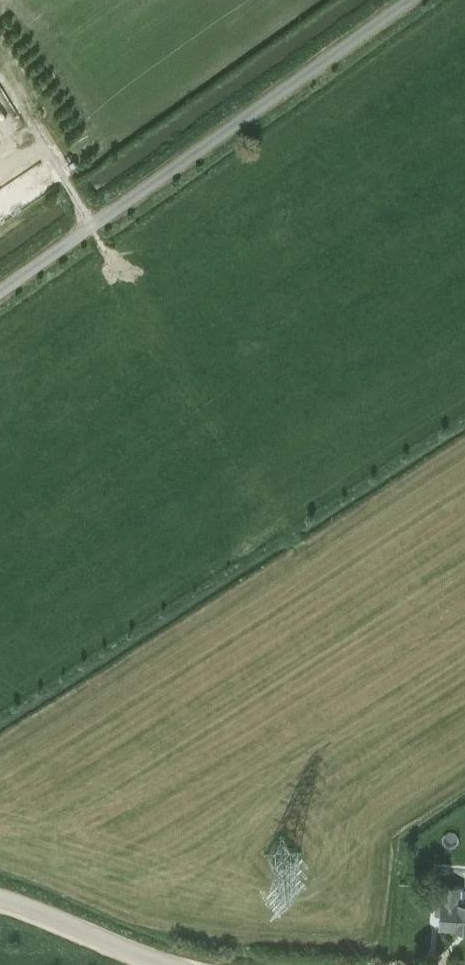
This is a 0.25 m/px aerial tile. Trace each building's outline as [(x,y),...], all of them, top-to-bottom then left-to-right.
[(441,900),(439,926),(464,928),(464,901),(441,900)]
